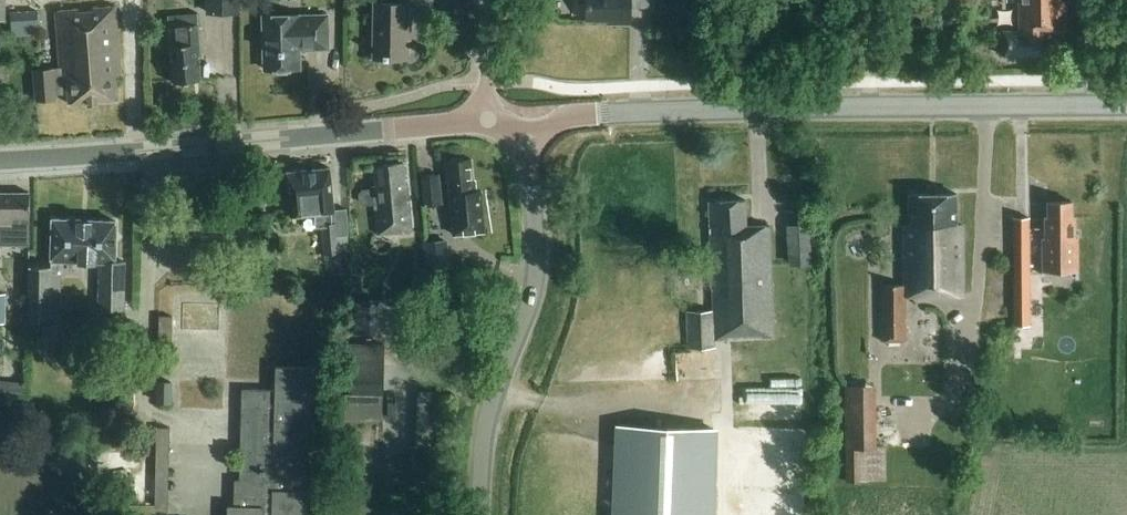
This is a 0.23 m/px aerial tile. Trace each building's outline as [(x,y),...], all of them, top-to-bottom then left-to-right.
[(239,0),(206,0),(206,13),(239,13),(239,0)] [(400,4),(375,3),(373,58),(384,58),(388,58),(407,58),(408,29),(410,29),(410,15),(432,16),(432,0),(400,0),(400,4)] [(648,0),(586,0),(586,21),(615,21),(615,24),(630,24),(630,6),(648,6),(648,0)] [(1017,22),(1017,31),(1003,31),(1003,56),(1046,56),(1046,31),(1067,30),(1066,0),(1014,0),(1015,22),(1017,22)] [(55,11),(60,69),(34,71),(36,100),(56,99),(56,94),(67,93),(68,104),(88,102),(88,103),(97,103),(97,102),(117,100),(115,75),(120,75),(115,9),(97,11),(97,8),(55,11)] [(699,26),(699,9),(678,9),(678,25),(699,26)] [(20,31),(45,30),(44,13),(20,14),(20,31)] [(166,16),(167,27),(199,24),(197,13),(166,16)] [(328,50),(327,15),(298,16),(298,15),(263,16),(264,69),(300,68),(299,51),(328,50)] [(172,83),(201,80),(199,57),(201,57),(199,24),(167,27),(172,83)] [(481,191),(476,191),(475,180),(473,180),(471,159),(464,160),(461,158),(454,158),(452,161),(447,162),(454,236),(486,233),(481,191)] [(402,163),(375,166),(377,186),(374,187),(374,189),(362,190),(359,194),(359,202),(364,206),(375,205),(378,235),(412,232),(407,184),(404,184),(402,163)] [(290,215),(315,212),(316,226),(322,226),(325,254),(340,253),(339,236),(348,236),(347,209),(334,210),(330,168),(286,172),(290,215)] [(442,205),(439,174),(420,175),(423,206),(442,205)] [(0,193),(0,245),(29,245),(29,223),(29,193),(0,193)] [(906,296),(963,296),(962,225),(957,225),(956,194),(909,194),(909,225),(903,225),(904,285),(881,285),(882,341),(906,341),(906,296)] [(745,200),(709,202),(713,310),(687,311),(689,349),(715,348),(715,340),(773,337),(769,226),(746,227),(745,200)] [(1072,202),(1048,202),(1048,218),(1045,218),(1045,240),(1041,240),(1041,273),(1078,273),(1078,240),(1075,240),(1075,218),(1072,218),(1072,202)] [(1030,249),(1030,217),(1013,217),(1013,314),(1024,314),(1024,249),(1030,249)] [(52,219),(51,261),(51,268),(29,267),(28,321),(61,322),(62,272),(58,272),(58,261),(100,262),(99,310),(124,310),(125,262),(114,262),(116,221),(52,219)] [(786,225),(788,265),(812,264),(811,244),(819,244),(819,240),(818,240),(817,224),(810,225),(810,223),(786,225)] [(450,268),(447,240),(423,242),(426,270),(450,268)] [(353,308),(354,343),(384,343),(384,307),(353,308)] [(351,401),(383,401),(383,364),(351,364),(351,401)] [(228,514),(308,514),(309,491),(306,491),(307,465),(310,465),(312,368),(276,367),(276,390),(242,390),(240,472),(247,473),(247,481),(235,481),(234,506),(228,506),(228,514)] [(24,382),(0,380),(0,398),(22,400),(24,382)] [(157,382),(157,402),(171,402),(171,382),(157,382)] [(875,385),(844,386),(845,449),(876,449),(875,385)] [(425,386),(423,443),(443,443),(445,386),(425,386)] [(163,425),(163,475),(175,475),(175,425),(163,425)] [(720,432),(623,428),(620,514),(717,514),(720,432)] [(876,449),(845,449),(845,482),(885,482),(885,449),(876,449)]
